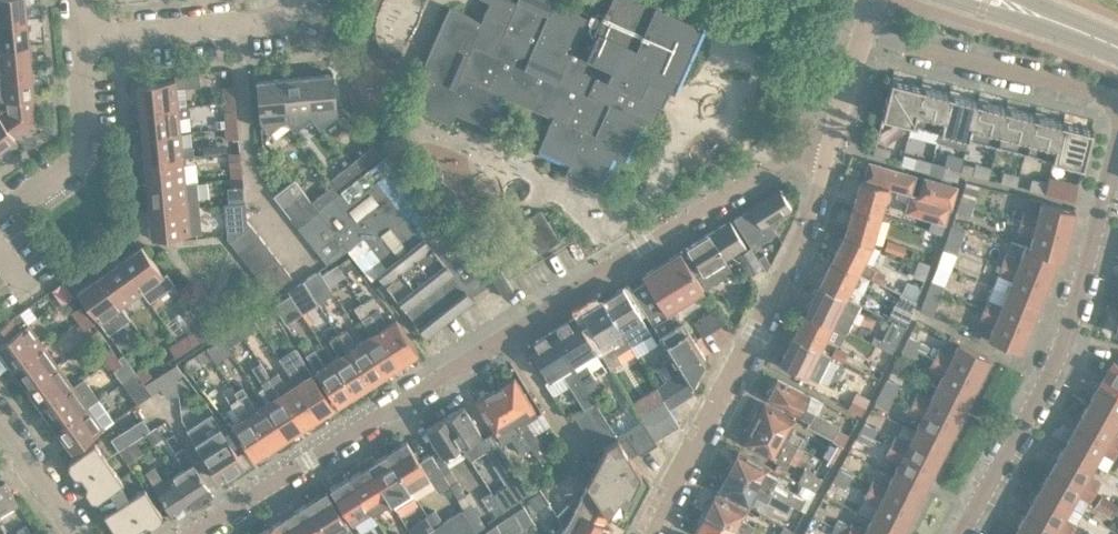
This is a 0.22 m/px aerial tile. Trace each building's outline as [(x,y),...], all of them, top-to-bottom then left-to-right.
[(26,19),(24,0),(0,0),(0,21),(26,19)] [(623,158),(637,128),(647,132),(668,86),(673,88),(673,87),(673,86),(701,23),(650,0),(591,0),(584,15),(553,2),(554,0),(489,0),(481,20),(449,6),(448,7),(435,38),(435,37),(434,39),(421,69),(420,70),(431,75),(417,107),(418,108),(418,107),(449,121),(450,122),(455,111),(485,124),(485,125),(486,125),(500,93),(531,106),(531,107),(532,107),(534,102),(544,106),(541,112),(542,112),(543,112),(552,116),(538,148),(539,148),(570,162),(565,172),(598,187),(599,186),(598,185),(612,155),(623,160),(624,159),(623,158)] [(28,44),(26,19),(0,21),(0,47),(28,44)] [(28,44),(0,47),(0,72),(31,69),(28,44)] [(31,74),(31,69),(0,72),(0,99),(6,98),(7,109),(35,121),(32,95),(33,95),(31,74)] [(136,83),(139,106),(139,109),(177,106),(175,87),(198,85),(197,71),(172,74),(173,79),(164,80),(138,83),(136,83)] [(336,112),(333,73),(307,75),(311,115),(319,125),(336,112)] [(163,75),(137,77),(138,83),(164,80),(163,75)] [(307,75),(282,77),(285,117),(293,128),(310,114),(311,115),(307,75)] [(285,117),(282,77),(256,80),(259,118),(268,130),(285,117)] [(881,114),(909,121),(910,121),(919,84),(890,77),(881,114)] [(948,92),(919,84),(910,121),(939,129),(948,92)] [(222,88),(223,101),(234,100),(233,87),(222,88)] [(976,99),(948,92),(939,129),(936,140),(964,147),(967,136),(976,99)] [(967,136),(996,143),(1005,106),(976,99),(967,136)] [(236,114),(234,100),(223,101),(225,115),(236,114)] [(139,109),(141,135),(179,131),(177,106),(139,109)] [(1034,113),(1005,106),(996,143),(1024,150),(1034,113)] [(14,137),(14,136),(35,121),(7,109),(0,113),(0,147),(14,137)] [(1062,121),(1034,113),(1024,150),(1053,157),(1062,121)] [(1092,128),(1062,121),(1053,157),(1082,165),(1092,128)] [(237,125),(226,126),(227,137),(238,136),(237,125)] [(181,147),(179,131),(141,135),(144,160),(182,156),(193,155),(192,146),(181,147)] [(890,147),(875,144),(874,143),(872,154),(887,158),(890,147)] [(379,153),(372,145),(348,163),(355,172),(379,153)] [(228,151),(230,165),(231,176),(242,175),(239,150),(228,151)] [(327,220),(335,231),(343,242),(348,248),(347,249),(369,278),(376,272),(423,235),(439,223),(386,155),(337,193),(334,196),(317,209),(318,210),(327,220)] [(184,181),(182,156),(144,160),(146,185),(184,181)] [(916,156),(913,166),(929,170),(931,160),(916,156)] [(888,186),(909,192),(910,193),(915,174),(868,160),(863,179),(888,186)] [(338,185),(355,172),(348,163),(332,176),(338,185)] [(972,173),(987,177),(990,167),(974,163),(972,173)] [(941,175),(957,179),(959,169),(944,165),(941,175)] [(1000,180),(1016,184),(1018,174),(1003,170),(1000,180)] [(243,186),(242,175),(231,176),(232,187),(243,186)] [(918,195),(950,204),(956,185),(924,176),(918,195)] [(1044,191),(1073,199),(1077,183),(1048,176),(1047,181),(1044,191)] [(1031,177),(1029,188),(1044,191),(1047,181),(1031,177)] [(272,195),(281,205),(302,189),(293,178),(272,195)] [(880,214),(888,186),(863,179),(860,178),(852,206),(880,214)] [(198,205),(195,180),(184,181),(146,185),(149,210),(187,206),(198,205)] [(334,196),(327,188),(311,200),(317,209),(334,196)] [(791,207),(779,188),(733,217),(751,247),(776,232),(769,221),(791,207)] [(281,205),(289,216),(310,199),(302,189),(281,205)] [(944,223),(950,204),(918,195),(910,193),(909,192),(904,211),(944,223)] [(974,197),(961,193),(958,202),(972,206),(974,197)] [(311,200),(310,199),(289,216),(297,226),(318,210),(317,209),(311,200)] [(1023,210),(1020,221),(1068,233),(1070,223),(1072,223),(1074,214),(1073,214),(1074,209),(1041,200),(1038,214),(1023,210)] [(226,203),(229,240),(250,223),(246,218),(244,201),(226,203)] [(956,211),(969,215),(972,206),(958,202),(956,211)] [(198,205),(187,206),(149,210),(151,237),(200,232),(198,205)] [(844,233),(871,243),(880,214),(852,206),(844,233)] [(539,210),(520,221),(539,252),(558,240),(559,239),(540,209),(539,210)] [(297,226),(306,237),(327,220),(318,210),(297,226)] [(745,245),(729,219),(708,233),(724,258),(745,245)] [(306,237),(314,247),(335,231),(327,220),(306,237)] [(1018,231),(1033,235),(1029,247),(1057,256),(1062,257),(1063,252),(1064,252),(1067,243),(1065,243),(1068,233),(1020,221),(1018,231)] [(250,223),(229,240),(237,250),(258,234),(250,223)] [(390,289),(418,326),(481,277),(439,223),(423,235),(376,272),(382,280),(390,289)] [(963,231),(951,227),(946,241),(958,246),(963,231)] [(343,242),(335,231),(314,247),(326,263),(347,249),(348,248),(343,242)] [(731,270),(724,258),(708,233),(679,250),(703,287),(703,288),(731,270)] [(862,261),(871,243),(844,233),(831,258),(857,271),(869,277),(873,270),(875,268),(862,261)] [(237,250),(246,261),(267,244),(258,234),(237,250)] [(885,240),(883,249),(902,255),(904,246),(885,240)] [(955,254),(958,246),(946,241),(943,250),(955,254)] [(119,260),(141,291),(148,300),(169,284),(141,244),(119,260)] [(267,244),(246,261),(254,272),(275,255),(267,244)] [(1047,281),(1057,256),(1029,247),(1025,246),(1020,259),(1006,253),(1002,263),(1047,281)] [(762,266),(750,247),(736,255),(748,274),(762,266)] [(659,304),(664,311),(703,287),(679,250),(666,259),(667,261),(657,267),(656,265),(642,273),(646,280),(632,289),(646,312),(659,304)] [(764,252),(758,256),(766,270),(770,262),(764,252)] [(254,272),(262,282),(283,266),(275,255),(254,272)] [(337,264),(342,272),(352,266),(346,258),(337,264)] [(818,284),(844,297),(857,271),(831,258),(818,284)] [(121,305),(141,291),(119,260),(99,274),(121,305)] [(1012,278),(1007,291),(1038,304),(1047,281),(1002,263),(998,273),(1012,278)] [(344,275),(342,272),(337,264),(321,274),(328,285),(344,275)] [(271,293),(292,276),(283,266),(262,282),(271,293)] [(318,269),(302,279),(303,280),(308,289),(315,299),(331,289),(328,285),(321,274),(318,269)] [(489,275),(494,282),(504,276),(500,269),(489,275)] [(880,283),(884,275),(873,270),(869,277),(880,283)] [(105,330),(127,314),(121,305),(99,274),(77,290),(105,330)] [(508,283),(504,276),(494,282),(498,289),(508,283)] [(906,278),(901,289),(913,295),(918,284),(906,278)] [(945,282),(932,278),(929,286),(942,291),(945,282)] [(302,279),(286,290),(289,294),(299,309),(315,299),(308,289),(303,280),(302,279)] [(383,294),(390,289),(382,280),(376,286),(383,294)] [(632,289),(628,282),(601,299),(620,329),(630,345),(636,355),(656,342),(640,316),(646,312),(632,289)] [(503,296),(513,290),(508,283),(498,289),(503,296)] [(836,314),(844,297),(818,284),(805,310),(831,323),(836,314)] [(942,291),(929,286),(920,312),(932,317),(942,291)] [(987,299),(983,308),(1029,326),(1038,304),(1007,291),(1001,304),(987,299)] [(902,294),(899,293),(886,319),(890,320),(903,327),(907,318),(913,300),(902,294)] [(299,309),(289,294),(273,304),(285,323),(301,312),(299,309)] [(630,345),(620,329),(601,299),(581,311),(606,351),(602,354),(611,368),(620,362),(611,347),(621,341),(625,348),(630,345)] [(353,306),(371,334),(363,339),(386,374),(394,369),(395,366),(400,362),(368,312),(361,301),(353,306)] [(71,310),(77,319),(86,313),(80,304),(71,310)] [(690,384),(705,357),(673,307),(664,313),(659,306),(645,314),(690,384)] [(701,336),(725,321),(715,306),(692,321),(701,336)] [(376,307),(368,312),(400,362),(406,358),(410,359),(417,354),(416,352),(417,351),(395,318),(387,323),(376,307)] [(1019,350),(1029,326),(983,308),(979,318),(994,324),(988,337),(1019,350)] [(793,336),(818,349),(831,323),(805,310),(793,336)] [(77,319),(83,328),(92,322),(86,313),(77,319)] [(846,330),(850,321),(836,314),(831,323),(846,330)] [(594,350),(573,316),(550,330),(587,389),(598,383),(582,357),(594,350)] [(9,362),(12,366),(43,344),(27,322),(18,329),(10,317),(0,325),(0,350),(9,362)] [(244,337),(253,331),(245,317),(235,323),(244,337)] [(903,327),(890,320),(881,338),(894,345),(903,327)] [(203,323),(191,331),(197,340),(209,332),(203,323)] [(244,337),(235,323),(226,329),(234,343),(244,337)] [(345,327),(337,333),(369,382),(375,379),(378,379),(386,374),(363,339),(355,343),(345,327)] [(594,400),(587,389),(550,330),(527,344),(548,378),(561,371),(583,407),(594,400)] [(339,354),(331,359),(355,395),(362,390),(363,386),(369,382),(337,333),(329,338),(339,354)] [(909,335),(905,343),(917,349),(921,341),(915,338),(909,335)] [(830,355),(818,349),(793,336),(780,362),(817,380),(830,355)] [(178,341),(169,347),(175,356),(184,350),(178,341)] [(206,348),(212,357),(215,362),(225,356),(216,341),(206,348)] [(938,348),(934,357),(977,379),(989,357),(958,342),(952,355),(938,348)] [(917,349),(905,343),(901,351),(913,357),(917,349)] [(57,365),(43,344),(12,366),(26,387),(57,365)] [(100,351),(107,360),(116,354),(109,345),(100,351)] [(842,360),(846,352),(834,346),(830,354),(842,360)] [(327,409),(333,405),(295,347),(279,357),(295,382),(318,418),(326,413),(327,409)] [(196,354),(202,363),(212,357),(206,348),(196,354)] [(347,400),(355,395),(331,359),(324,364),(313,348),(305,353),(337,403),(343,399),(347,400)] [(118,357),(116,354),(107,360),(122,381),(135,371),(123,354),(118,357)] [(657,366),(665,380),(680,370),(672,357),(657,366)] [(929,367),(943,374),(936,386),(967,401),(977,379),(934,357),(929,367)] [(1103,377),(1100,381),(1117,392),(1117,363),(1113,360),(1103,377)] [(252,366),(272,397),(264,402),(287,438),(294,433),(295,430),(301,426),(270,376),(260,361),(252,366)] [(176,363),(144,383),(151,393),(160,387),(166,395),(178,394),(176,377),(183,372),(176,363)] [(144,382),(153,376),(145,364),(136,371),(144,382)] [(72,385),(57,365),(26,387),(41,407),(72,385)] [(151,393),(144,383),(135,371),(122,381),(137,402),(151,393)] [(278,371),(270,376),(301,426),(307,422),(310,423),(318,418),(295,382),(288,387),(278,371)] [(510,376),(499,382),(500,385),(495,389),(530,448),(536,458),(545,451),(534,433),(549,424),(542,412),(537,415),(513,377),(511,378),(510,376)] [(667,406),(693,392),(684,376),(659,390),(667,406)] [(98,398),(83,377),(72,385),(41,407),(56,428),(98,398)] [(807,394),(777,378),(766,398),(810,422),(808,425),(833,439),(832,440),(841,445),(847,432),(838,427),(839,425),(815,413),(821,401),(807,393),(807,394)] [(899,385),(887,378),(883,386),(895,393),(899,385)] [(1100,381),(1088,403),(1117,419),(1117,418),(1117,392),(1100,381)] [(231,385),(223,390),(241,417),(231,423),(253,457),(254,456),(255,459),(263,454),(264,450),(270,446),(238,396),(235,391),(231,385)] [(264,402),(257,407),(243,385),(235,391),(238,396),(270,446),(275,443),(279,443),(287,438),(264,402)] [(895,393),(883,386),(875,402),(887,408),(895,393)] [(917,392),(912,401),(956,423),(967,401),(936,386),(930,398),(917,392)] [(511,438),(520,453),(530,448),(495,389),(489,392),(487,389),(476,396),(478,399),(476,400),(503,443),(511,438)] [(856,390),(848,406),(859,412),(868,396),(856,390)] [(113,420),(98,398),(56,428),(72,449),(113,420)] [(573,414),(581,426),(601,412),(594,401),(573,414)] [(907,411),(921,417),(915,430),(945,445),(956,423),(912,401),(907,411)] [(677,422),(667,406),(665,402),(641,417),(653,436),(677,422)] [(794,418),(764,402),(753,421),(796,444),(801,435),(789,428),(794,418)] [(1111,431),(1117,419),(1088,403),(1076,424),(1117,448),(1117,436),(1111,431)] [(463,405),(444,416),(464,449),(470,458),(484,450),(489,446),(484,437),(483,436),(463,405)] [(581,426),(588,437),(609,424),(601,412),(581,426)] [(143,414),(135,420),(143,433),(152,427),(143,414)] [(211,414),(196,423),(187,429),(196,441),(195,441),(219,479),(223,476),(229,475),(240,468),(239,466),(243,463),(219,426),(211,414)] [(445,460),(464,449),(444,416),(425,428),(437,447),(445,460)] [(624,431),(638,451),(639,454),(657,442),(642,419),(624,431)] [(134,439),(143,433),(135,420),(126,426),(134,439)] [(786,464),(796,444),(753,421),(743,441),(786,464)] [(865,422),(861,430),(872,436),(876,428),(865,422)] [(609,424),(588,437),(596,449),(617,436),(609,424)] [(1117,449),(1117,448),(1076,424),(1064,445),(1093,462),(1100,450),(1113,457),(1117,449)] [(126,444),(134,439),(126,426),(117,431),(126,444)] [(153,444),(162,438),(154,427),(146,432),(153,444)] [(872,436),(861,430),(856,437),(868,444),(872,436)] [(895,435),(890,445),(934,467),(945,445),(915,430),(908,442),(895,435)] [(126,444),(117,431),(108,437),(117,450),(126,444)] [(490,431),(483,436),(484,437),(489,446),(484,450),(506,484),(492,493),(503,511),(529,494),(510,464),(502,451),(490,431)] [(630,456),(638,451),(624,431),(617,436),(596,449),(599,455),(586,481),(587,483),(607,514),(616,518),(640,472),(630,456)] [(141,451),(134,439),(126,444),(117,450),(125,461),(141,451)] [(405,440),(386,452),(409,488),(428,477),(436,491),(448,484),(429,453),(418,460),(405,440)] [(830,464),(841,445),(832,440),(821,459),(830,464)] [(69,460),(68,466),(73,474),(80,475),(86,484),(85,491),(91,499),(97,500),(123,481),(94,442),(69,460)] [(885,454),(899,461),(893,473),(923,488),(934,467),(890,445),(885,454)] [(1100,481),(1086,474),(1093,462),(1064,445),(1052,466),(1094,491),(1100,481)] [(183,446),(174,451),(184,467),(174,474),(193,503),(211,491),(183,446)] [(769,466),(738,449),(728,469),(771,492),(791,502),(802,508),(807,499),(776,482),(780,474),(768,467),(769,466)] [(375,459),(371,454),(364,458),(390,500),(395,507),(414,495),(409,488),(386,452),(375,459)] [(357,463),(360,468),(348,476),(371,511),(390,500),(364,458),(357,463)] [(837,472),(848,479),(853,471),(841,464),(837,472)] [(153,465),(145,471),(174,515),(193,503),(174,474),(163,480),(153,465)] [(1089,500),(1094,491),(1052,466),(1040,488),(1069,504),(1076,492),(1089,500)] [(822,478),(804,468),(797,480),(814,490),(822,478)] [(717,489),(748,505),(753,495),(785,512),(791,502),(771,492),(728,469),(717,489)] [(832,480),(844,486),(848,479),(837,472),(832,480)] [(873,479),(868,489),(912,510),(923,488),(893,473),(886,486),(873,479)] [(352,523),(371,511),(348,476),(330,488),(352,523)] [(483,524),(476,514),(478,509),(460,479),(449,485),(463,509),(462,509),(474,529),(483,524)] [(14,496),(4,481),(0,483),(0,515),(18,504),(14,496)] [(579,533),(607,533),(611,526),(603,522),(607,514),(587,483),(564,526),(579,533)] [(103,513),(116,533),(135,533),(136,529),(145,523),(151,525),(160,519),(161,513),(144,487),(103,513)] [(1075,524),(1062,516),(1069,504),(1040,488),(1028,509),(1070,533),(1075,524)] [(481,493),(494,514),(501,509),(488,489),(481,493)] [(528,496),(535,507),(546,500),(539,489),(528,496)] [(864,498),(877,505),(871,517),(901,532),(912,510),(868,489),(864,498)] [(326,533),(335,533),(348,526),(326,490),(307,502),(326,533)] [(715,492),(705,512),(747,533),(757,533),(760,528),(741,518),(746,509),(715,492)] [(1116,503),(1103,496),(1098,504),(1111,512),(1116,503)] [(307,502),(294,510),(291,504),(284,508),(300,533),(326,533),(307,502)] [(518,531),(532,522),(522,506),(509,515),(518,531)] [(273,533),(300,533),(284,508),(277,513),(280,519),(268,526),(273,533)] [(427,514),(434,526),(442,521),(435,509),(427,514)] [(1070,533),(1028,509),(1016,530),(1022,533),(1070,533)] [(460,510),(442,521),(434,526),(427,531),(429,533),(428,533),(476,533),(460,510)] [(705,512),(694,532),(699,533),(747,533),(705,512)] [(432,525),(426,515),(407,528),(411,533),(417,533),(432,525)] [(509,515),(495,524),(500,533),(513,533),(518,531),(509,515)] [(846,532),(850,533),(900,533),(901,532),(871,517),(865,530),(851,523),(850,525),(837,519),(834,526),(846,532)] [(30,532),(29,532),(24,524),(14,530),(17,533),(31,533),(30,532)] [(484,533),(500,533),(495,524),(485,531),(484,533)] [(268,526),(256,533),(273,533),(268,526)] [(564,526),(559,533),(579,533),(564,526)]
